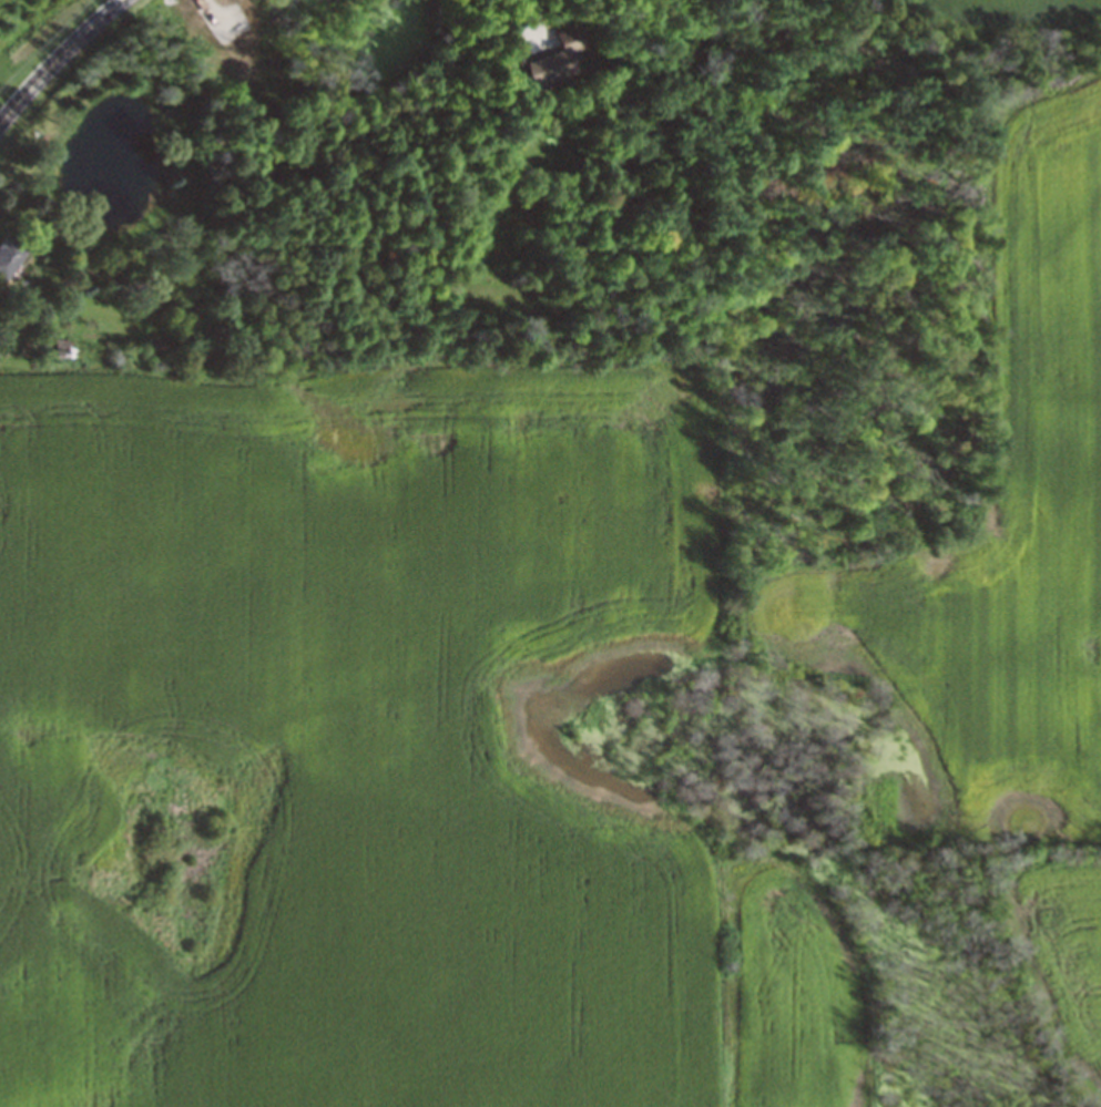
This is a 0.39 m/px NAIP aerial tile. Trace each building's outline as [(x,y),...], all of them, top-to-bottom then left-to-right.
[(523,62),(530,85),(576,73),(570,52),(582,49),(576,26),(554,32),(559,52),(523,62)] [(4,283),(30,254),(9,235),(0,246),(0,279),(4,283)]
